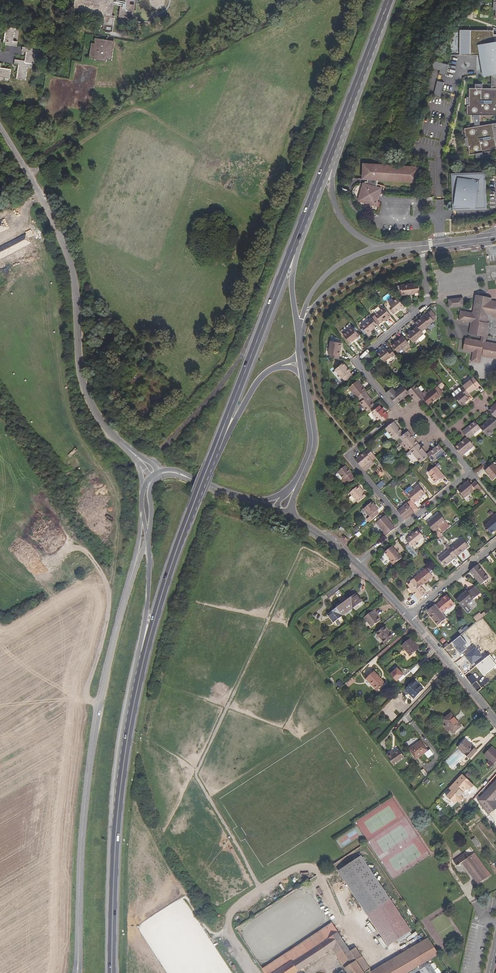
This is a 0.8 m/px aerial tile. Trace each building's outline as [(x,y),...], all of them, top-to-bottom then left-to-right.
[(74,12),(104,16),(101,34),(113,35),(115,18),(112,17),(114,4),(120,5),(118,19),(132,21),(134,7),(129,6),(130,0),(75,0),(74,12)] [(17,28),(6,26),(3,43),(6,43),(5,53),(9,54),(10,47),(17,48),(18,41),(15,41),(17,28)] [(494,35),(493,30),(460,30),(460,55),(486,55),(486,65),(482,66),(484,76),(492,75),(495,74),(495,35),(494,35)] [(112,40),(93,37),(93,41),(90,40),(88,56),(93,57),(93,60),(105,61),(105,60),(110,61),(112,48),(111,47),(112,40)] [(32,48),(21,47),(20,52),(24,52),(23,61),(15,60),(14,65),(18,65),(16,79),(26,80),(27,68),(30,68),(31,64),(33,65),(34,55),(38,55),(38,51),(31,50),(32,48)] [(449,65),(442,63),(440,69),(439,74),(446,76),(449,65)] [(1,80),(1,77),(9,78),(10,68),(0,67),(0,80),(1,80)] [(492,88),(483,88),(483,84),(475,84),(475,88),(469,88),(469,97),(469,105),(467,105),(467,115),(473,115),(475,126),(464,128),(466,138),(467,138),(468,146),(470,155),(476,154),(477,158),(483,156),(483,152),(492,151),(492,149),(495,148),(495,146),(495,140),(495,123),(480,126),(480,115),(495,115),(495,87),(492,88)] [(418,183),(419,167),(363,163),(362,179),(368,180),(368,181),(367,182),(365,181),(365,183),(363,183),(358,201),(376,206),(382,188),(377,186),(377,184),(377,180),(418,183)] [(486,172),(452,173),(453,210),(487,209),(486,172)] [(454,205),(475,208),(475,202),(485,201),(484,182),(481,182),(481,177),(478,177),(478,175),(459,175),(454,205)] [(0,222),(0,234),(16,226),(13,220),(17,219),(15,215),(0,222)] [(33,244),(29,234),(0,249),(0,261),(33,244)] [(420,292),(419,284),(414,284),(414,283),(400,285),(401,291),(402,296),(416,294),(415,293),(420,292)] [(465,338),(463,350),(473,352),(482,354),(482,356),(495,359),(495,343),(486,341),(489,323),(487,323),(489,316),(495,317),(495,301),(491,300),(489,300),(490,297),(476,295),(472,312),(460,310),(459,320),(471,323),(469,333),(482,336),(481,341),(465,338)] [(464,306),(463,297),(448,299),(449,308),(464,306)] [(401,309),(405,307),(397,298),(389,304),(392,308),(396,312),(398,310),(401,308),(401,309)] [(388,319),(391,316),(384,307),(375,315),(381,322),(381,323),(384,320),(387,318),(388,319)] [(437,320),(436,316),(431,310),(428,313),(428,314),(434,320),(437,320)] [(431,325),(430,324),(434,321),(434,320),(428,314),(422,319),(421,318),(415,323),(417,326),(424,334),(427,332),(425,330),(431,325)] [(381,322),(375,315),(372,318),(377,324),(377,325),(381,322)] [(370,329),(373,327),(377,324),(372,318),(368,321),(369,321),(361,327),(367,334),(372,331),(370,329)] [(423,335),(424,334),(417,326),(411,331),(410,333),(409,332),(406,335),(413,343),(419,338),(423,335)] [(360,335),(353,327),(343,335),(350,343),(360,335)] [(398,353),(409,343),(403,336),(392,345),(398,353)] [(339,359),(342,343),(330,341),(328,353),(331,354),(330,358),(339,359)] [(384,362),(391,356),(392,357),(395,355),(391,349),(388,352),(385,348),(377,354),(379,356),(384,362)] [(482,356),(482,354),(473,352),(471,362),(481,363),(482,356)] [(352,375),(350,372),(350,371),(347,368),(346,368),(342,363),(335,369),(342,378),(345,381),(352,375)] [(335,370),(332,372),(338,379),(340,377),(335,370)] [(477,388),(481,385),(474,377),(463,386),(469,393),(474,389),(477,387),(477,388)] [(366,390),(360,383),(360,384),(357,381),(349,388),(357,398),(358,397),(365,391),(366,390)] [(423,398),(428,394),(425,391),(422,393),(415,384),(408,391),(409,393),(417,403),(423,398)] [(396,404),(409,393),(408,391),(403,385),(393,394),(390,390),(387,393),(396,404)] [(443,393),(437,386),(434,389),(440,395),(443,393)] [(461,405),(469,399),(467,396),(470,394),(469,393),(463,386),(460,389),(462,391),(455,397),(461,405)] [(429,405),(440,395),(434,389),(428,394),(423,398),(429,405)] [(372,402),(367,396),(368,395),(365,391),(358,397),(361,401),(360,402),(367,411),(375,405),(372,402)] [(389,416),(386,412),(385,411),(384,411),(379,405),(372,411),(374,415),(378,420),(380,418),(383,422),(389,416)] [(495,428),(495,420),(493,416),(485,423),(486,423),(480,428),(481,429),(487,437),(493,432),(492,431),(495,428)] [(468,439),(481,429),(480,428),(475,421),(462,432),(467,438),(468,439)] [(404,434),(394,422),(385,429),(393,439),(394,438),(397,441),(400,438),(404,434)] [(418,444),(408,431),(404,434),(400,438),(410,450),(418,444)] [(462,456),(474,446),(468,439),(467,438),(455,448),(462,456)] [(420,463),(429,456),(427,454),(418,444),(410,450),(410,451),(420,463)] [(445,453),(439,445),(427,454),(429,456),(433,462),(445,453)] [(374,464),(373,461),(376,458),(369,449),(355,460),(365,471),(374,464)] [(495,478),(495,467),(493,464),(485,471),(493,481),(495,478)] [(355,478),(351,473),(346,465),(337,472),(338,472),(342,478),(343,479),(342,480),(346,485),(355,478)] [(446,477),(436,466),(428,473),(432,476),(431,477),(436,483),(438,481),(442,478),(443,480),(446,477)] [(464,498),(475,489),(476,491),(481,487),(476,481),(472,485),(469,481),(458,490),(464,498)] [(425,494),(418,485),(407,495),(411,500),(414,504),(425,494)] [(366,497),(363,493),(360,490),(361,489),(359,486),(350,493),(358,503),(366,497)] [(405,520),(418,509),(414,504),(411,500),(397,511),(405,520)] [(369,522),(379,514),(377,511),(379,510),(372,502),(363,509),(370,516),(370,517),(367,519),(369,522)] [(437,529),(446,522),(439,513),(427,523),(435,534),(439,531),(437,529)] [(495,513),(490,517),(492,519),(484,526),(490,534),(495,530),(495,514),(495,513)] [(396,528),(385,515),(376,523),(384,532),(383,533),(385,536),(396,528)] [(354,534),(343,525),(339,529),(350,539),(354,534)] [(414,544),(423,537),(418,530),(414,533),(414,532),(408,537),(408,538),(406,540),(412,547),(414,545),(414,544)] [(457,556),(469,546),(462,538),(453,546),(452,544),(449,546),(451,548),(456,555),(457,556)] [(402,558),(392,546),(384,553),(391,560),(390,561),(393,565),(402,558)] [(454,559),(453,558),(456,555),(451,548),(438,559),(444,566),(454,559)] [(489,578),(478,565),(470,571),(481,585),(489,578)] [(426,568),(414,579),(421,587),(433,577),(426,568)] [(414,579),(414,578),(410,582),(411,583),(408,585),(410,588),(409,589),(419,600),(427,594),(421,587),(414,579)] [(481,593),(475,586),(472,589),(477,596),(481,593)] [(467,605),(477,596),(472,589),(468,592),(467,591),(456,600),(467,614),(471,610),(467,605)] [(333,623),(362,602),(356,594),(327,615),(333,623)] [(449,609),(455,604),(447,595),(441,600),(442,601),(436,605),(442,613),(448,608),(449,609)] [(436,605),(435,604),(428,611),(430,614),(429,615),(437,626),(447,618),(442,613),(436,605)] [(378,616),(377,615),(378,615),(374,610),(364,618),(371,627),(381,620),(378,616)] [(477,622),(486,614),(484,612),(481,615),(475,620),(477,622)] [(393,637),(388,631),(389,631),(385,626),(376,634),(385,644),(393,637)] [(460,655),(467,649),(464,646),(467,644),(460,636),(452,642),(459,651),(458,651),(460,655)] [(410,656),(419,648),(411,638),(401,646),(406,651),(410,656)] [(465,656),(472,665),(482,657),(475,648),(465,656)] [(484,676),(486,674),(487,675),(494,669),(494,668),(495,666),(495,665),(494,662),(495,661),(490,655),(476,666),(484,676)] [(404,675),(397,668),(390,674),(397,681),(404,675)] [(385,683),(374,672),(367,679),(372,684),(372,685),(377,691),(385,683)] [(471,675),(467,679),(472,685),(476,681),(471,675)] [(355,681),(352,677),(345,683),(348,687),(355,681)] [(424,689),(415,680),(405,690),(414,699),(424,689)] [(462,726),(451,713),(442,720),(447,725),(445,727),(448,731),(450,730),(453,733),(462,726)] [(477,751),(466,740),(458,748),(470,759),(477,751)] [(428,751),(420,741),(409,749),(416,760),(428,751)] [(492,747),(484,755),(489,760),(494,765),(495,762),(495,751),(492,747)] [(405,758),(399,750),(394,753),(391,755),(391,754),(387,757),(394,766),(405,758)] [(469,791),(473,786),(461,775),(448,789),(451,792),(446,797),(453,804),(456,801),(458,804),(463,799),(460,796),(467,789),(469,791)] [(490,787),(483,794),(477,800),(488,815),(495,809),(495,802),(495,801),(494,800),(495,798),(495,780),(490,787)] [(480,845),(475,838),(472,840),(477,847),(480,845)] [(489,873),(475,853),(469,857),(466,852),(453,861),(457,866),(462,862),(478,884),(488,877),(487,875),(489,873)] [(411,931),(361,855),(338,870),(389,946),(411,931)] [(444,902),(448,899),(448,894),(444,891),(439,894),(440,899),(444,902)] [(426,912),(426,906),(421,903),(416,906),(416,912),(421,915),(426,912)] [(332,949),(348,972),(364,972),(356,961),(350,951),(332,923),(262,969),(265,972),(296,972),(304,968),(332,949)] [(417,966),(439,953),(429,938),(421,942),(407,951),(386,963),(371,972),(406,972),(417,966)] [(362,957),(356,948),(350,951),(356,961),(362,957)] [(362,957),(356,961),(364,972),(365,972),(370,970),(362,957)] [(429,963),(420,970),(422,972),(436,972),(429,963)]
